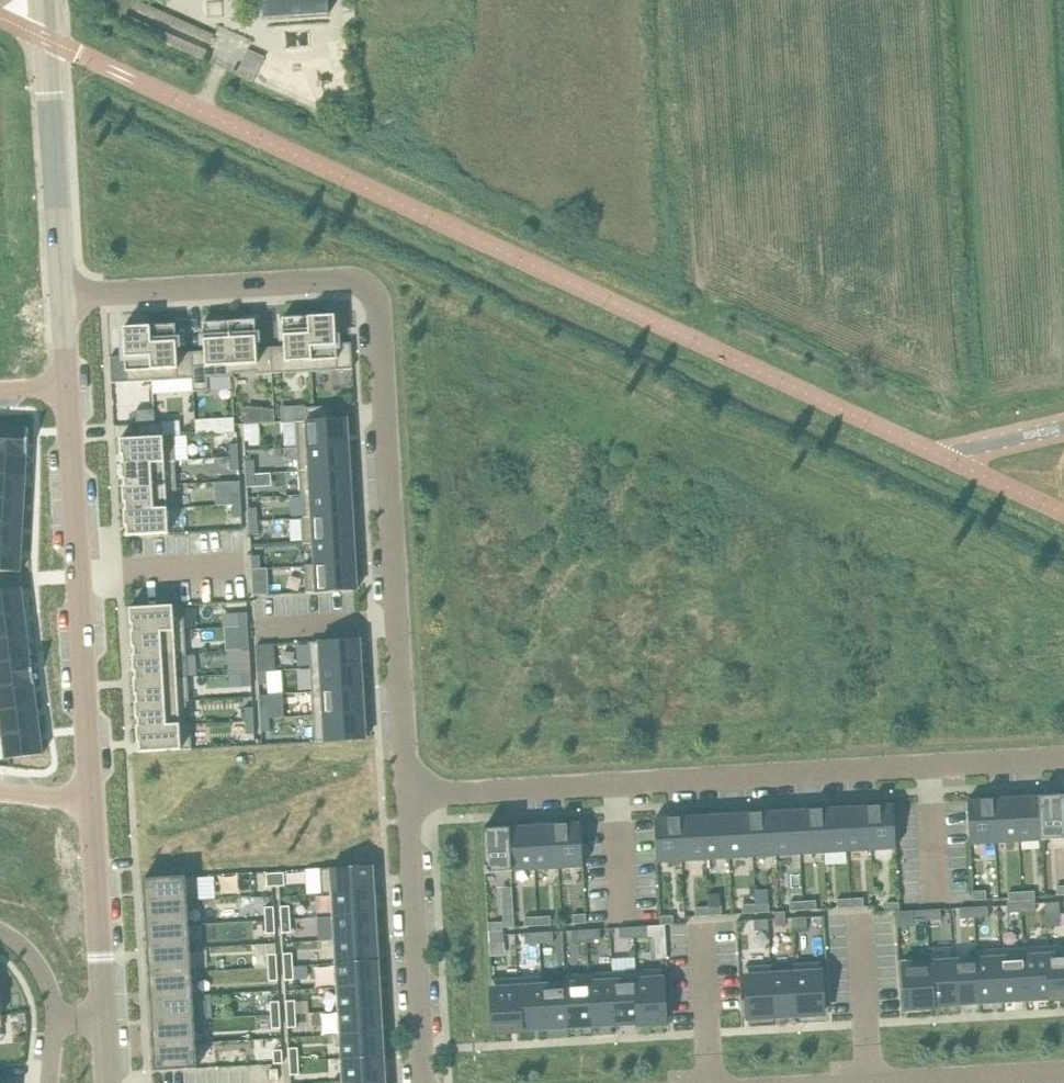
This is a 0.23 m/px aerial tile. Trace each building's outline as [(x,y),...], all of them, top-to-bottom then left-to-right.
[(213,33),(140,0),(112,0),(107,11),(153,32),(159,19),(196,36),(191,47),(204,53),(213,33)] [(263,17),(329,13),(328,0),(262,0),(263,17)] [(335,314),(309,316),(312,371),(353,368),(351,342),(337,343),(335,314)] [(284,346),(271,347),(272,373),(312,371),(309,316),(283,317),(284,346)] [(255,319),(229,321),(232,375),(233,375),(233,373),(256,371),(257,374),(272,373),(271,347),(257,347),(255,319)] [(193,391),(209,390),(208,377),(232,375),(229,321),(203,322),(205,350),(191,351),(192,378),(193,391)] [(152,380),(192,378),(191,351),(177,352),(175,324),(149,325),(152,380)] [(152,380),(149,325),(123,327),(125,355),(110,356),(112,382),(152,380)] [(306,421),(296,421),(297,447),(348,444),(347,420),(348,420),(347,418),(333,419),(332,407),(332,405),(306,407),(306,408),(306,421)] [(274,409),(263,407),(264,423),(275,422),(274,409)] [(154,409),(135,411),(136,424),(155,423),(154,409)] [(234,419),(219,419),(220,433),(235,432),(235,425),(234,419)] [(121,463),(175,460),(174,435),(163,436),(162,422),(155,423),(136,424),(137,437),(120,438),(121,454),(123,454),(123,461),(121,461),(121,463)] [(27,452),(29,427),(0,426),(0,451),(27,452)] [(230,457),(238,456),(238,443),(229,444),(230,457)] [(297,447),(299,471),(350,468),(349,446),(348,444),(297,447)] [(26,476),(27,453),(27,452),(0,451),(0,474),(26,476)] [(230,458),(231,472),(240,471),(239,458),(230,458)] [(176,484),(175,460),(121,463),(122,478),(124,478),(124,485),(123,485),(123,487),(176,484)] [(255,475),(254,462),(246,462),(247,475),(255,475)] [(299,471),(300,495),(351,492),(350,468),(299,471)] [(24,499),(26,476),(0,474),(0,498),(24,499)] [(256,488),(255,475),(247,475),(247,489),(256,488)] [(178,507),(176,484),(123,487),(124,502),(125,502),(126,508),(124,508),(124,510),(178,507)] [(232,493),(233,506),(242,505),(241,492),(232,493)] [(300,495),(300,496),(303,495),(304,517),(302,517),(302,518),(352,515),(351,492),(300,495)] [(23,523),(24,499),(0,498),(0,522),(23,523)] [(233,506),(234,519),(242,518),(242,505),(233,506)] [(178,507),(124,510),(125,525),(127,525),(127,532),(125,532),(126,535),(169,533),(167,509),(178,509),(178,507)] [(258,522),(257,509),(248,510),(249,523),(258,522)] [(302,518),(303,542),(354,539),(352,515),(302,518)] [(22,547),(23,523),(0,522),(0,545),(22,547)] [(259,535),(258,522),(249,523),(250,536),(259,535)] [(303,542),(303,543),(314,542),(315,564),(304,564),(304,565),(355,562),(354,539),(303,542)] [(20,571),(22,547),(0,545),(0,570),(20,571)] [(261,570),(260,556),(251,557),(252,570),(261,570)] [(355,562),(304,565),(306,592),(357,589),(357,586),(356,586),(355,562)] [(269,594),(268,583),(253,584),(253,595),(269,594)] [(0,590),(0,615),(25,611),(22,587),(0,590)] [(131,630),(131,632),(185,629),(183,604),(130,607),(131,623),(132,623),(133,630),(131,630)] [(0,615),(0,638),(28,635),(25,611),(0,615)] [(239,614),(240,627),(249,626),(248,613),(239,614)] [(240,627),(241,640),(249,640),(249,626),(240,627)] [(185,629),(131,632),(132,647),(134,647),(134,654),(132,654),(133,656),(186,653),(185,629)] [(0,638),(0,662),(31,658),(31,657),(28,635),(0,638)] [(309,642),(310,668),(361,665),(360,641),(360,639),(309,642)] [(251,673),(250,649),(241,649),(242,673),(251,673)] [(186,653),(133,656),(133,671),(135,670),(136,677),(134,677),(134,679),(188,676),(186,653)] [(0,662),(0,686),(34,682),(31,658),(0,662)] [(267,670),(272,670),(271,658),(257,659),(258,671),(267,670)] [(363,688),(361,665),(310,668),(312,691),(363,688)] [(267,685),(267,672),(258,672),(259,685),(267,685)] [(243,674),(243,687),(252,687),(251,674),(243,674)] [(188,676),(134,679),(135,694),(137,694),(137,701),(135,701),(135,703),(189,700),(188,676)] [(0,686),(0,710),(37,705),(34,683),(34,682),(0,686)] [(312,691),(313,715),(364,712),(363,688),(312,691)] [(189,700),(135,703),(136,718),(138,718),(138,725),(137,725),(137,727),(190,724),(190,722),(188,723),(187,701),(189,701),(189,700)] [(0,710),(0,720),(2,734),(40,729),(37,705),(0,710)] [(269,719),(269,706),(260,706),(261,719),(269,719)] [(245,708),(245,722),(254,721),(253,708),(245,708)] [(364,712),(313,715),(314,741),(366,738),(366,736),(365,736),(364,712)] [(270,732),(269,719),(261,719),(261,733),(270,732)] [(245,722),(246,735),(255,734),(254,721),(245,722)] [(190,724),(137,727),(137,741),(139,741),(140,748),(138,748),(138,751),(192,748),(190,724)] [(40,729),(2,734),(5,758),(43,754),(40,729)] [(1039,796),(1042,839),(1063,838),(1063,839),(1063,794),(1039,796)] [(1018,841),(1042,839),(1039,796),(1016,797),(1018,841)] [(992,799),(995,842),(1018,841),(1016,797),(992,799)] [(992,799),(967,800),(970,843),(995,842),(992,799)] [(893,804),(869,806),(871,849),(896,848),(893,804)] [(869,806),(845,807),(847,851),(871,849),(869,806)] [(847,851),(845,807),(821,808),(824,852),(847,851)] [(821,808),(798,810),(800,853),(824,852),(821,808)] [(800,853),(798,810),(774,811),(777,855),(800,853)] [(774,811),(750,813),(753,856),(777,855),(774,811)] [(729,857),(753,856),(750,813),(727,814),(729,857)] [(727,814),(703,815),(706,859),(729,857),(727,814)] [(703,815),(679,817),(682,860),(706,859),(703,815)] [(655,818),(657,862),(682,860),(679,817),(655,818)] [(581,822),(557,824),(559,867),(583,866),(581,822)] [(533,825),(536,869),(559,867),(557,824),(533,825)] [(533,825),(509,826),(512,870),(536,869),(533,825)] [(509,826),(484,828),(486,865),(485,865),(485,873),(490,872),(490,871),(512,870),(509,826)] [(971,889),(970,856),(950,857),(951,889),(971,889)] [(373,865),(320,868),(321,893),(374,890),(373,865)] [(275,872),(266,873),(267,886),(276,886),(275,872)] [(275,872),(276,886),(285,885),(284,872),(275,872)] [(196,875),(143,878),(145,903),(198,900),(196,875)] [(376,913),(374,890),(321,893),(321,894),(332,893),(334,916),(376,913)] [(986,890),(973,891),(973,900),(986,899),(986,890)] [(1022,900),(1021,891),(1008,892),(1009,901),(1021,900),(1022,900)] [(1034,891),(1021,891),(1022,900),(1035,899),(1034,891)] [(863,897),(850,898),(851,907),(864,906),(863,897)] [(850,898),(837,899),(838,907),(851,907),(850,898)] [(1022,900),(1021,900),(1022,911),(1036,910),(1035,899),(1022,900)] [(198,900),(145,903),(146,927),(189,924),(187,902),(198,901),(198,900)] [(816,900),(803,901),(803,909),(816,909),(816,900)] [(1022,911),(1021,900),(1009,901),(1007,901),(1007,912),(1022,911)] [(803,909),(803,901),(790,901),(790,910),(803,909)] [(1059,901),(1045,902),(1046,913),(1060,912),(1059,901)] [(899,902),(886,903),(886,911),(900,911),(899,902)] [(743,913),(756,912),(756,903),(742,904),(743,913)] [(769,903),(756,903),(756,912),(769,911),(769,903)] [(281,919),(290,918),(289,905),(281,906),(281,919)] [(708,906),(709,915),(722,914),(722,905),(708,906)] [(265,907),(266,920),(274,919),(274,906),(265,907)] [(709,915),(708,906),(695,907),(696,916),(709,915)] [(974,917),(974,906),(960,907),(960,918),(974,917)] [(988,906),(974,906),(974,917),(989,916),(988,906)] [(941,908),(926,909),(927,920),(941,919),(941,908)] [(927,920),(926,909),(912,910),(913,921),(927,920)] [(786,925),(785,911),(774,911),(775,926),(786,925)] [(334,916),(335,939),(377,937),(376,913),(334,916)] [(586,913),(573,914),(573,923),(586,922),(586,913)] [(551,915),(537,916),(538,925),(551,924),(551,915)] [(673,915),(660,916),(661,924),(674,924),(673,915)] [(525,926),(538,925),(537,916),(524,917),(525,926)] [(807,927),(806,916),(792,917),(793,928),(807,927)] [(291,932),(290,918),(281,919),(282,932),(291,932)] [(769,929),(768,918),(754,919),(754,930),(769,929)] [(275,933),(274,919),(266,920),(266,933),(275,933)] [(488,922),(489,931),(503,930),(502,921),(488,922)] [(189,924),(146,927),(147,950),(190,948),(189,924)] [(648,925),(633,926),(634,937),(648,936),(648,925)] [(634,937),(633,926),(619,927),(620,938),(634,937)] [(600,928),(586,929),(587,940),(601,939),(600,928)] [(587,940),(586,929),(572,930),(572,941),(587,940)] [(503,930),(489,931),(489,942),(504,941),(504,930),(503,930)] [(553,931),(539,932),(539,943),(553,942),(553,931)] [(539,943),(539,932),(524,933),(525,943),(539,943)] [(335,939),(336,963),(378,961),(377,937),(335,939)] [(1051,999),(1063,998),(1063,944),(1048,945),(1051,999)] [(1024,946),(1027,998),(1050,996),(1050,999),(1051,999),(1048,945),(1024,946)] [(1000,948),(1003,999),(1027,998),(1024,946),(1000,948)] [(190,948),(147,950),(149,974),(192,971),(190,948)] [(980,1001),(1003,999),(1000,948),(976,949),(980,1001)] [(976,960),(953,961),(956,1002),(980,1001),(976,949),(975,949),(976,960)] [(284,966),(293,966),(292,952),(283,953),(284,966)] [(268,967),(277,967),(276,953),(268,954),(268,967)] [(929,958),(932,1006),(933,1006),(933,1003),(956,1002),(953,961),(931,963),(930,957),(929,958)] [(929,958),(903,959),(906,1008),(932,1006),(929,958)] [(336,963),(338,987),(380,984),(378,961),(336,963)] [(795,963),(798,1014),(824,1012),(821,961),(795,963)] [(771,964),(774,1015),(798,1014),(795,963),(793,963),(794,968),(772,969),(772,964),(771,964)] [(748,1017),(774,1015),(771,964),(745,966),(748,1017)] [(294,979),(293,966),(284,966),(285,980),(294,979)] [(278,980),(277,967),(268,967),(269,980),(278,980)] [(662,968),(636,970),(639,1024),(665,1022),(662,968)] [(612,971),(615,1022),(638,1021),(638,1024),(639,1024),(636,970),(612,971)] [(192,971),(149,974),(150,998),(193,995),(192,971)] [(612,971),(589,973),(592,1024),(615,1022),(612,971)] [(589,973),(565,974),(568,1025),(592,1024),(589,973)] [(541,976),(544,1027),(568,1025),(565,974),(564,974),(565,985),(543,986),(542,976),(541,976)] [(541,976),(517,977),(521,1031),(522,1031),(521,1028),(544,1027),(541,976)] [(495,1032),(521,1031),(517,977),(491,979),(495,1032)] [(338,987),(339,1010),(381,1008),(380,984),(338,987)] [(193,995),(194,1019),(213,1018),(211,994),(193,995)] [(193,995),(150,998),(152,1021),(194,1019),(193,995)] [(287,1014),(296,1013),(295,1000),(286,1000),(287,1014)] [(271,1014),(280,1014),(279,1001),(270,1001),(271,1014)] [(339,1010),(340,1034),(382,1032),(381,1008),(339,1010)] [(296,1013),(287,1014),(288,1027),(297,1026),(296,1013)] [(281,1027),(280,1014),(271,1014),(272,1028),(281,1027)] [(194,1019),(152,1021),(153,1045),(196,1042),(194,1019)] [(340,1034),(342,1058),(384,1055),(382,1032),(340,1034)] [(196,1042),(153,1045),(154,1070),(197,1067),(196,1042)] [(290,1061),(299,1060),(298,1047),(289,1048),(290,1061)] [(274,1063),(283,1062),(282,1049),(273,1050),(274,1063)] [(332,1081),(332,1082),(385,1079),(384,1055),(342,1058),(343,1080),(332,1081)] [(299,1060),(290,1061),(290,1074),(299,1074),(299,1060)]
